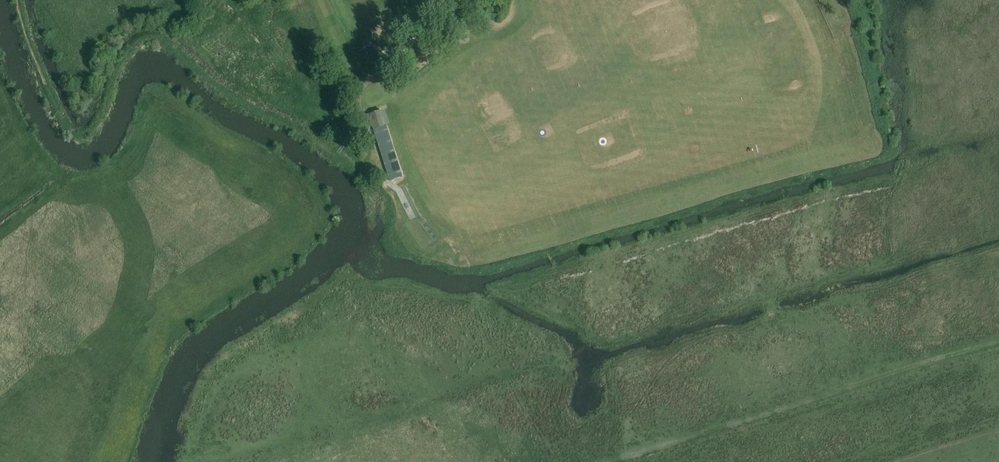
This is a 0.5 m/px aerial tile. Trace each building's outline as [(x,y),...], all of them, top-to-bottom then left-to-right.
[(390,182),(404,178),(382,111),(365,116),(367,122),(371,121),(390,182)]
